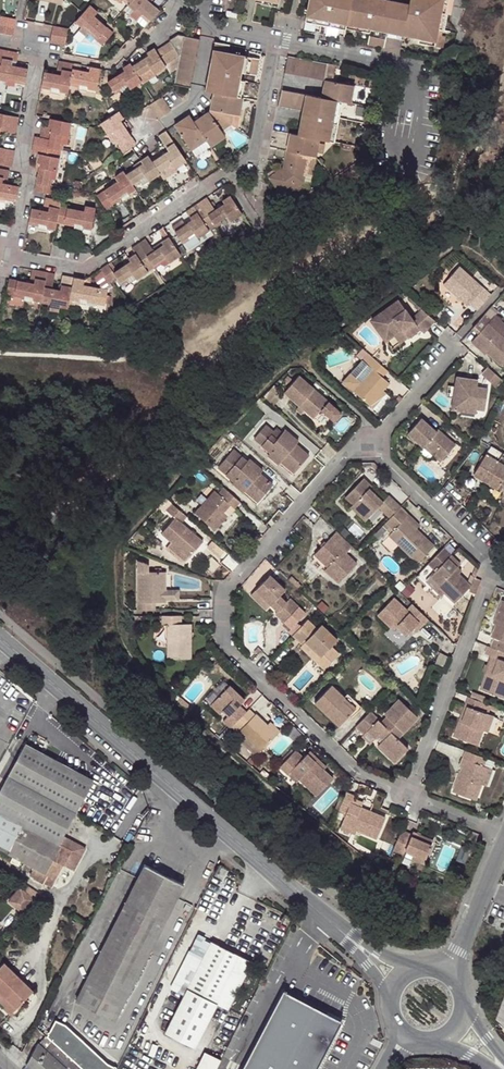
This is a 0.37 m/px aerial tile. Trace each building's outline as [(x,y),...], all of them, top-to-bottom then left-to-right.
[(150,2),(148,0),(132,0),(128,4),(135,10),(137,8),(143,13),(141,16),(149,22),(160,10),(150,2)] [(305,22),(345,30),(345,28),(346,24),(351,0),(309,0),(305,22)] [(391,0),(351,0),(346,24),(370,29),(369,33),(367,43),(384,47),(386,36),(387,32),(403,35),(419,38),(418,43),(434,46),(437,34),(441,35),(442,30),(438,29),(443,0),(410,0),(409,3),(391,0)] [(438,29),(442,30),(444,31),(448,14),(449,15),(452,0),(443,0),(438,29)] [(89,6),(82,13),(75,21),(82,27),(84,24),(90,30),(88,32),(102,45),(113,33),(94,16),(97,13),(89,6)] [(137,8),(135,10),(133,13),(139,18),(141,16),(143,13),(137,8)] [(1,16),(0,18),(0,24),(14,26),(16,18),(1,16)] [(12,35),(14,26),(0,24),(0,32),(12,35)] [(79,29),(85,35),(88,32),(90,30),(84,24),(82,27),(79,29)] [(370,29),(346,24),(345,28),(369,33),(370,29)] [(68,29),(53,26),(51,34),(67,37),(68,29)] [(51,34),(50,42),(65,45),(67,37),(51,34)] [(437,34),(434,46),(443,48),(445,36),(441,35),(437,34)] [(178,55),(180,55),(180,52),(182,44),(183,36),(178,35),(169,40),(170,41),(178,55)] [(182,44),(197,47),(199,39),(183,36),(182,44)] [(163,46),(171,59),(178,55),(170,41),(163,46)] [(228,53),(229,45),(215,42),(213,50),(228,53)] [(180,52),(196,55),(197,47),(182,44),(180,52)] [(149,56),(132,67),(139,78),(142,82),(155,74),(154,73),(166,66),(165,64),(156,50),(154,48),(147,53),(149,56)] [(4,50),(0,68),(0,79),(7,80),(8,77),(15,79),(14,82),(25,84),(28,68),(12,65),(12,61),(17,61),(19,53),(4,50)] [(205,90),(213,92),(236,96),(239,80),(241,73),(256,75),(259,59),(228,53),(213,50),(205,90)] [(196,55),(180,52),(180,55),(179,60),(194,63),(196,55)] [(292,74),(295,58),(287,56),(284,73),(292,74)] [(295,58),(292,74),(300,76),(303,59),(295,58)] [(308,77),(312,61),(303,59),(300,76),(308,77)] [(177,69),(192,71),(194,63),(179,60),(177,69)] [(59,91),(68,93),(70,84),(73,69),(74,64),(59,61),(57,69),(62,71),(61,75),(44,72),(41,87),(51,89),(52,86),(60,88),(59,91)] [(312,61),(308,77),(316,79),(319,62),(312,61)] [(316,79),(324,81),(324,80),(328,64),(319,62),(316,79)] [(130,89),(142,82),(139,78),(132,67),(130,64),(122,69),(124,72),(108,82),(115,94),(121,90),(120,88),(126,84),(130,89)] [(89,72),(73,69),(70,84),(79,86),(80,83),(88,84),(88,88),(97,89),(101,69),(90,67),(89,72)] [(175,77),(191,79),(192,71),(177,69),(175,77)] [(8,77),(7,80),(6,84),(14,85),(14,82),(15,79),(8,77)] [(175,77),(174,85),(189,88),(191,79),(175,77)] [(324,81),(321,97),(336,100),(341,101),(350,103),(354,86),(324,80),(324,81)] [(79,89),(87,91),(88,88),(88,84),(80,83),(79,86),(79,89)] [(121,90),(123,93),(130,89),(126,84),(120,88),(121,90)] [(281,90),(278,106),(286,108),(289,91),(281,90)] [(294,109),(297,93),(289,91),(286,108),(294,109)] [(239,115),(243,98),(240,97),(236,96),(213,92),(210,109),(239,115)] [(297,93),(294,109),(302,111),(305,94),(297,93)] [(297,135),(319,139),(329,141),(333,117),(336,100),(321,97),(305,94),(302,111),(297,135)] [(155,102),(149,105),(154,112),(166,104),(162,97),(155,102)] [(338,118),(341,101),(336,100),(333,117),(338,118)] [(158,119),(171,111),(169,108),(166,104),(154,112),(158,119)] [(237,129),(239,115),(210,109),(210,111),(231,125),(237,129)] [(123,152),(132,147),(136,144),(120,120),(123,118),(118,111),(100,123),(108,135),(114,131),(118,137),(116,139),(119,145),(123,152)] [(194,121),(206,139),(211,146),(225,136),(222,131),(209,111),(194,121)] [(231,125),(210,111),(209,111),(222,131),(231,125)] [(2,122),(17,125),(19,117),(0,113),(0,130),(2,122)] [(184,139),(191,117),(189,114),(175,124),(184,139)] [(194,121),(191,117),(184,139),(191,149),(206,139),(194,121)] [(333,117),(329,141),(334,142),(338,118),(333,117)] [(49,138),(40,137),(35,136),(33,144),(61,149),(62,149),(63,143),(60,142),(62,134),(68,135),(71,122),(62,120),(50,118),(49,124),(52,125),(49,138)] [(15,133),(17,125),(2,122),(0,130),(15,133)] [(52,125),(49,124),(43,123),(40,137),(49,138),(52,125)] [(175,168),(186,161),(166,130),(159,135),(165,144),(169,151),(152,162),(160,173),(166,169),(164,167),(171,163),(175,168)] [(114,131),(108,135),(112,141),(116,139),(118,137),(114,131)] [(289,133),(286,151),(309,155),(315,156),(319,139),(297,135),(289,133)] [(63,180),(55,178),(49,177),(50,170),(57,171),(61,149),(33,144),(32,152),(39,153),(37,162),(41,163),(37,182),(51,185),(52,185),(61,187),(63,180)] [(15,150),(0,147),(0,156),(13,158),(15,150)] [(282,196),(304,181),(304,180),(311,181),(315,156),(309,155),(286,151),(283,167),(268,177),(282,196)] [(12,166),(13,158),(0,156),(0,164),(12,166)] [(143,163),(126,175),(134,186),(139,183),(140,182),(138,180),(145,175),(148,181),(160,173),(152,162),(148,156),(141,160),(143,163)] [(166,169),(168,173),(175,168),(171,163),(164,167),(166,169)] [(8,176),(9,170),(0,168),(0,174),(8,176)] [(127,193),(135,188),(134,186),(126,175),(124,171),(115,177),(117,181),(97,195),(106,208),(121,198),(119,195),(126,191),(127,193)] [(5,196),(5,199),(16,201),(19,186),(2,182),(3,178),(8,178),(8,176),(0,174),(0,195),(5,196)] [(142,185),(148,181),(145,175),(138,180),(140,182),(142,185)] [(50,194),(51,186),(37,183),(35,191),(47,193),(50,194)] [(139,183),(134,186),(135,188),(140,195),(145,191),(139,183)] [(123,201),(129,197),(127,193),(126,191),(119,195),(121,198),(123,201)] [(200,202),(215,225),(216,226),(222,222),(220,220),(227,215),(230,221),(242,214),(230,195),(222,200),(224,203),(215,210),(210,202),(206,197),(200,202)] [(55,229),(57,221),(60,205),(61,200),(46,197),(44,205),(49,206),(48,211),(31,208),(28,223),(38,225),(38,222),(46,224),(46,227),(55,229)] [(182,220),(172,227),(183,243),(189,239),(187,236),(194,232),(197,237),(215,225),(200,202),(193,207),(196,212),(190,217),(191,220),(185,224),(182,220)] [(84,210),(60,205),(57,221),(75,225),(76,222),(84,223),(83,226),(91,228),(95,207),(85,205),(84,210)] [(222,222),(224,226),(230,221),(227,215),(220,220),(222,222)] [(37,229),(45,230),(46,227),(46,224),(38,222),(38,225),(37,229)] [(159,229),(165,239),(169,236),(162,227),(159,229)] [(191,242),(197,237),(194,232),(187,236),(189,239),(191,242)] [(145,239),(138,243),(147,256),(154,266),(155,267),(161,263),(163,266),(181,254),(169,236),(165,239),(161,242),(163,245),(154,251),(148,243),(145,239)] [(130,261),(113,272),(117,277),(121,283),(122,284),(128,280),(126,277),(132,273),(136,279),(154,266),(147,256),(138,243),(132,248),(135,253),(128,258),(130,261)] [(101,269),(110,281),(114,278),(117,277),(113,272),(108,264),(101,269)] [(478,309),(492,294),(461,266),(445,283),(467,304),(470,302),(478,309)] [(41,300),(47,272),(32,269),(30,278),(35,278),(34,283),(17,279),(9,278),(6,294),(24,297),(25,294),(33,295),(33,299),(41,300)] [(47,272),(41,300),(41,302),(51,305),(52,301),(60,303),(59,306),(68,308),(68,305),(70,297),(72,287),(62,285),(61,290),(52,288),(54,278),(55,273),(47,272)] [(130,283),(136,279),(132,273),(126,277),(128,280),(130,283)] [(108,289),(88,285),(83,284),(84,279),(74,277),(72,287),(70,297),(79,299),(79,295),(87,297),(87,300),(105,304),(106,302),(107,294),(108,289)] [(25,294),(24,297),(24,301),(32,302),(33,299),(33,295),(25,294)] [(86,304),(87,300),(87,297),(79,295),(79,299),(70,297),(68,305),(77,307),(78,302),(86,304)] [(437,318),(424,307),(416,315),(403,297),(374,317),(389,338),(397,333),(406,327),(411,335),(422,327),(427,331),(437,318)] [(51,308),(59,309),(59,306),(60,303),(52,301),(51,305),(51,308)] [(485,314),(473,328),(479,333),(474,338),(488,350),(487,351),(502,364),(503,363),(503,337),(503,336),(489,323),(491,320),(485,314)] [(503,336),(503,335),(503,322),(496,314),(491,320),(489,323),(503,336)] [(403,340),(411,335),(406,327),(397,333),(403,340)] [(488,350),(474,338),(472,340),(486,353),(487,351),(488,350)] [(389,368),(372,354),(368,359),(374,366),(363,378),(352,369),(344,378),(371,401),(385,387),(391,381),(384,374),(389,368)] [(498,385),(503,379),(503,377),(490,365),(484,372),(498,385)] [(301,373),(286,389),(315,416),(323,407),(336,419),(343,411),(330,399),(301,373)] [(463,405),(477,407),(486,408),(489,386),(479,385),(472,384),(473,376),(458,374),(457,384),(455,395),(453,407),(463,409),(463,405)] [(472,384),(479,385),(480,377),(473,376),(472,384)] [(455,395),(457,384),(450,383),(448,394),(455,395)] [(388,389),(385,387),(371,401),(375,404),(388,389)] [(428,440),(444,456),(458,441),(446,429),(444,432),(439,428),(424,414),(410,429),(425,443),(428,440)] [(284,455),(281,458),(295,470),(310,452),(297,441),(300,437),(287,427),(281,434),(278,436),(273,432),(276,429),(268,422),(256,436),(272,450),(275,446),(284,455)] [(452,423),(450,427),(463,439),(466,435),(452,423)] [(442,459),(444,456),(428,440),(425,443),(442,459)] [(272,450),(281,458),(284,455),(275,446),(272,450)] [(219,464),(236,479),(239,475),(249,484),(246,487),(259,499),(274,482),(261,471),(264,468),(251,457),(249,459),(235,447),(219,464)] [(473,473),(497,488),(503,492),(503,491),(503,455),(491,447),(473,473)] [(278,462),(281,458),(272,450),(269,453),(278,462)] [(384,473),(387,470),(377,461),(360,461),(360,465),(375,464),(384,473)] [(239,475),(236,479),(246,487),(249,484),(239,475)] [(380,505),(391,517),(403,505),(391,494),(385,500),(376,492),(374,494),(371,491),(373,489),(371,486),(374,484),(366,476),(347,495),(354,503),(352,505),(360,513),(362,510),(369,517),(380,505)] [(459,485),(465,489),(470,481),(464,477),(459,485)] [(246,487),(236,479),(234,481),(243,490),(246,487)] [(209,508),(221,494),(216,489),(204,503),(209,508)] [(225,497),(221,494),(209,508),(202,516),(221,533),(229,525),(225,521),(237,508),(241,511),(247,505),(230,490),(225,497)] [(180,546),(190,555),(204,539),(182,520),(187,514),(173,501),(167,508),(176,515),(162,531),(180,546)] [(391,517),(388,520),(395,527),(390,533),(400,542),(418,560),(435,544),(418,526),(407,516),(410,513),(403,505),(391,517)] [(229,525),(241,511),(237,508),(225,521),(229,525)] [(362,510),(360,513),(366,520),(369,517),(362,510)] [(421,523),(410,513),(407,516),(418,526),(421,523)] [(267,523),(271,526),(277,519),(273,515),(267,523)] [(249,535),(257,542),(263,535),(255,528),(249,535)] [(354,545),(337,528),(320,547),(334,560),(330,564),(326,567),(340,580),(359,561),(348,551),(354,545)] [(400,542),(390,533),(383,540),(392,549),(400,542)] [(486,541),(492,547),(497,543),(491,536),(486,541)] [(453,553),(446,545),(434,557),(431,563),(437,569),(432,573),(440,582),(439,584),(446,591),(456,601),(473,584),(460,571),(456,567),(459,565),(451,556),(453,553)] [(190,555),(180,546),(176,550),(186,559),(190,555)] [(334,560),(320,547),(316,551),(330,564),(334,560)] [(462,562),(453,553),(451,556),(459,565),(462,562)] [(137,559),(137,608),(151,608),(151,599),(155,600),(166,600),(166,597),(166,587),(166,569),(148,569),(148,561),(137,559)] [(483,563),(479,560),(474,573),(478,574),(483,563)] [(256,587),(272,602),(278,608),(275,612),(285,620),(299,604),(290,595),(287,599),(280,593),(286,586),(270,572),(256,587)] [(443,594),(446,591),(439,584),(440,582),(432,573),(427,578),(443,594)] [(293,574),(289,578),(300,589),(304,585),(293,574)] [(166,587),(166,597),(179,597),(179,587),(166,587)] [(267,606),(272,602),(256,587),(251,592),(267,606)] [(400,608),(403,604),(394,595),(378,612),(390,624),(400,608)] [(497,617),(500,618),(498,624),(493,636),(496,637),(493,646),(503,650),(503,599),(497,617)] [(408,608),(403,604),(400,608),(390,624),(391,625),(392,624),(395,621),(398,624),(408,633),(415,626),(421,620),(424,623),(430,617),(414,602),(408,608)] [(170,623),(169,657),(192,657),(192,622),(183,622),(183,614),(163,614),(163,623),(170,623)] [(302,624),(293,633),(303,643),(306,640),(329,662),(340,650),(333,642),(338,637),(322,622),(318,626),(309,617),(302,624)] [(418,630),(424,623),(421,620),(415,626),(418,630)] [(290,630),(293,633),(302,624),(298,621),(290,630)] [(306,640),(303,643),(300,645),(324,668),(329,662),(306,640)] [(493,646),(490,645),(487,653),(494,655),(482,687),(503,696),(503,650),(493,646)] [(254,650),(258,654),(262,650),(259,646),(254,650)] [(206,695),(211,701),(231,682),(225,676),(206,695)] [(231,725),(233,724),(244,713),(236,706),(240,703),(246,697),(231,682),(211,701),(220,710),(223,707),(229,713),(226,715),(224,718),(231,725)] [(315,700),(330,714),(342,696),(344,695),(339,690),(339,689),(332,683),(315,700)] [(349,691),(344,695),(342,696),(353,708),(349,712),(352,715),(362,704),(349,691)] [(474,691),(472,696),(483,701),(485,702),(487,695),(474,691)] [(353,708),(342,696),(330,714),(339,723),(349,712),(353,708)] [(480,709),(483,701),(472,696),(470,696),(466,704),(470,705),(464,721),(460,719),(454,734),(479,744),(484,730),(488,732),(495,714),(480,709)] [(382,720),(371,710),(357,725),(365,732),(368,729),(376,736),(378,733),(382,730),(387,735),(383,738),(380,741),(387,747),(389,745),(399,755),(408,746),(397,736),(418,715),(400,698),(384,712),(387,715),(382,720)] [(244,713),(247,710),(240,703),(236,706),(244,713)] [(470,705),(466,704),(460,719),(464,721),(470,705)] [(190,712),(195,716),(200,710),(195,706),(190,712)] [(220,710),(226,715),(229,713),(223,707),(220,710)] [(255,713),(249,707),(247,710),(244,713),(233,724),(239,730),(241,727),(247,733),(262,748),(277,733),(267,723),(256,712),(255,713)] [(270,720),(267,723),(277,733),(280,730),(270,720)] [(382,730),(378,733),(383,738),(387,735),(382,730)] [(281,732),(270,744),(280,753),(291,741),(281,732)] [(242,739),(256,754),(262,748),(247,733),(242,739)] [(62,863),(69,848),(55,841),(89,776),(22,740),(0,781),(0,813),(21,823),(8,849),(0,845),(0,851),(5,854),(6,853),(29,864),(34,866),(30,874),(29,876),(41,882),(42,880),(50,885),(62,863)] [(387,747),(380,741),(378,744),(394,760),(399,755),(389,745),(387,747)] [(278,761),(282,764),(296,749),(293,745),(278,761)] [(296,749),(282,764),(289,772),(292,769),(294,770),(297,765),(303,756),(296,749)] [(308,752),(323,767),(326,764),(311,749),(308,752)] [(486,757),(466,749),(460,764),(462,765),(452,789),(475,798),(481,782),(488,766),(484,765),(486,757)] [(304,756),(303,756),(297,765),(294,770),(301,777),(317,794),(334,777),(323,767),(308,752),(304,756)] [(481,782),(486,784),(495,761),(486,757),(484,765),(488,766),(481,782)] [(294,770),(291,774),(298,780),(301,777),(294,770)] [(339,810),(345,813),(350,800),(363,805),(365,800),(355,796),(356,793),(347,790),(345,794),(339,810)] [(335,809),(339,810),(345,794),(342,793),(335,809)] [(392,802),(385,799),(383,806),(389,809),(392,802)] [(342,821),(357,827),(377,836),(386,815),(363,805),(350,800),(345,813),(342,821)] [(484,808),(481,816),(487,819),(490,811),(490,810),(484,808)] [(8,849),(21,823),(0,813),(0,845),(8,849)] [(355,832),(357,827),(342,821),(340,825),(355,832)] [(412,833),(402,829),(394,850),(403,854),(405,849),(426,857),(433,839),(413,830),(412,833)] [(473,831),(470,839),(476,842),(477,841),(480,834),(473,831)] [(69,848),(62,863),(73,868),(80,854),(69,848)] [(426,857),(405,849),(403,854),(423,863),(426,857)] [(379,868),(385,871),(391,857),(384,855),(378,868),(379,868)] [(171,877),(157,870),(146,864),(75,1000),(114,1020),(183,884),(171,877)] [(159,868),(157,870),(171,877),(172,875),(159,868)] [(25,913),(36,900),(22,888),(11,901),(25,913)] [(166,1031),(195,1046),(217,1003),(227,1008),(251,960),(211,940),(166,1031)] [(0,996),(0,997),(16,1012),(37,989),(8,962),(0,970),(0,987),(4,991),(0,996)] [(341,1019),(286,989),(243,1068),(314,1068),(341,1019)] [(118,1066),(107,1061),(65,1023),(56,1018),(46,1035),(47,1037),(83,1068),(116,1068),(118,1066)] [(26,1064),(31,1068),(83,1068),(47,1037),(40,1044),(39,1044),(26,1064)]
